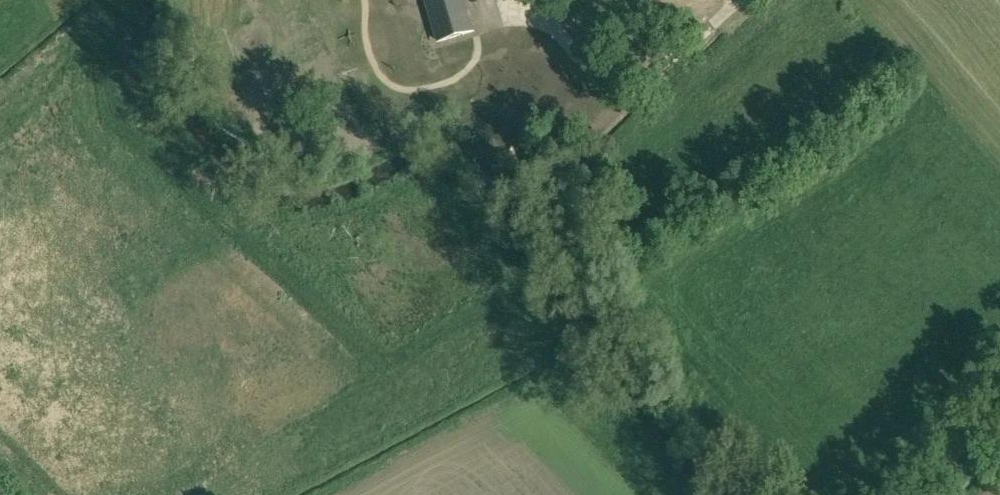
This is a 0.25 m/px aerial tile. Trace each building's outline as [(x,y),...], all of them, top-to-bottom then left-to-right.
[(439,42),(471,32),(461,0),(426,0),(439,42)]
